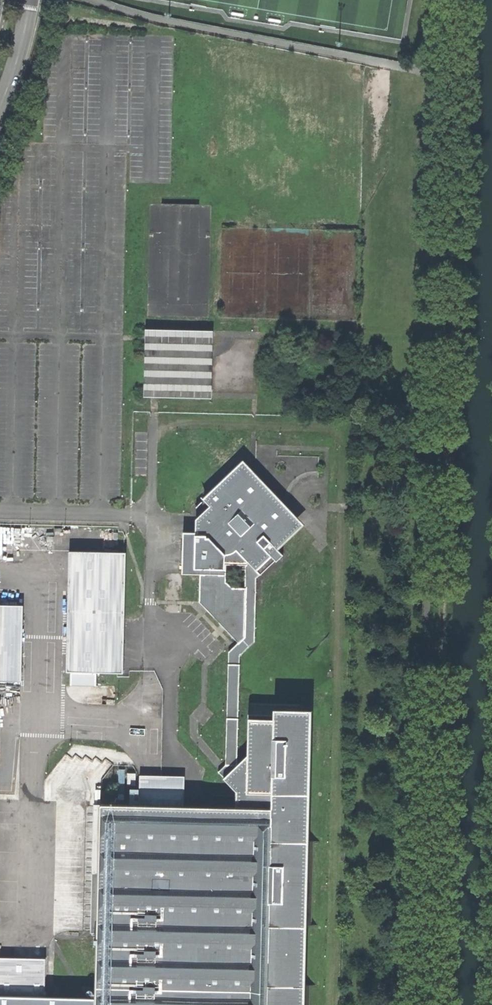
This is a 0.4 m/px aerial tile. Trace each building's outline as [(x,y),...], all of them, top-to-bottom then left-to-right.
[(215,328),(147,327),(145,394),(154,394),(214,395),(215,328)] [(199,573),(199,601),(238,642),(228,651),(225,764),(218,771),(236,791),(235,807),(184,806),(139,805),(101,804),(99,866),(98,932),(96,1002),(45,1000),(0,1000),(0,1004),(306,1004),(307,985),(295,984),(297,925),(308,925),(310,841),(299,841),(302,707),(249,706),(247,771),(245,772),(237,764),(240,655),(255,641),(256,578),(275,560),(276,561),(283,554),(274,545),(297,523),(242,466),(206,501),(210,505),(196,518),(196,531),(183,531),(182,573),(199,573)] [(97,672),(125,673),(128,553),(72,551),(69,671),(71,672),(97,672)] [(0,605),(0,680),(20,680),(22,605),(0,605)] [(97,685),(97,672),(71,672),(70,685),(97,685)] [(140,775),(139,805),(184,806),(184,776),(140,775)] [(90,932),(98,932),(99,866),(92,866),(90,932)] [(318,948),(310,948),(309,955),(317,956),(318,948)] [(45,1000),(45,959),(0,958),(0,1000),(45,1000)]
